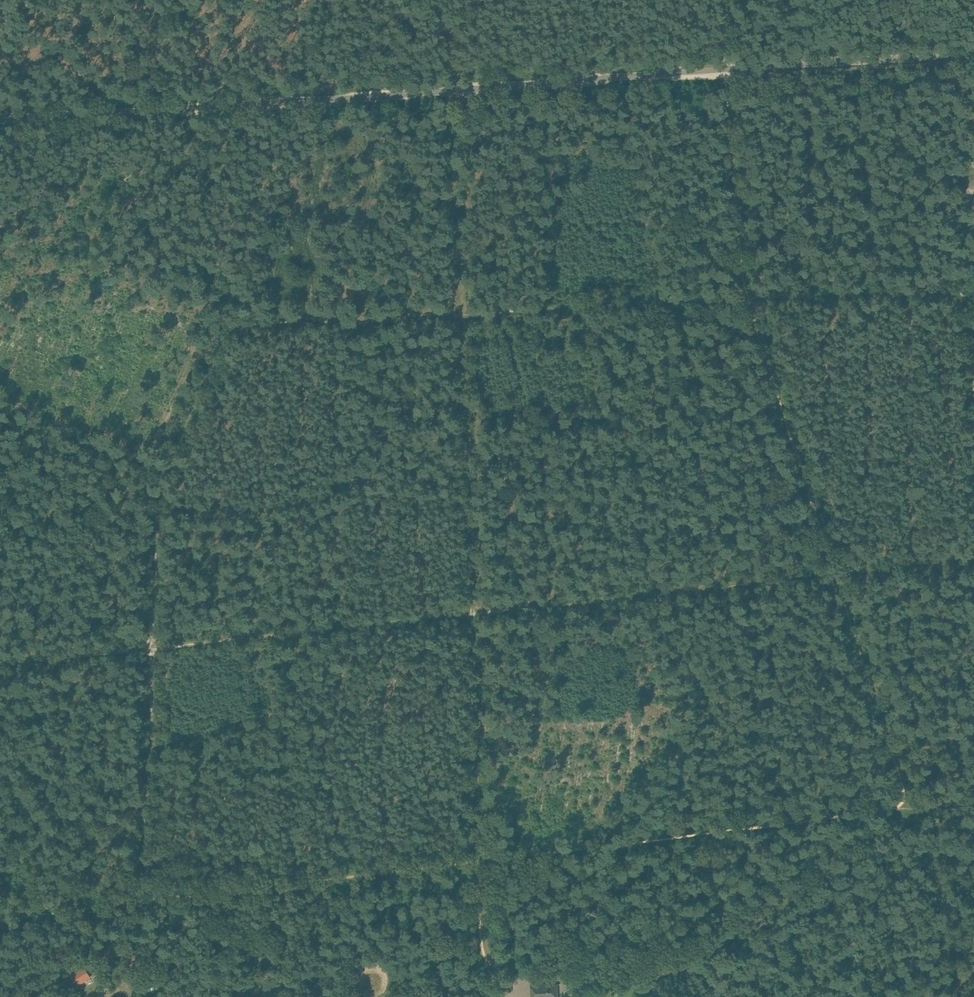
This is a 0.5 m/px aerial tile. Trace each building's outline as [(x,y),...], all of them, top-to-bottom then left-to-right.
[(84,965),(69,974),(77,986),(91,977),(84,965)] [(530,985),(531,996),(547,996),(547,984),(530,985)]
